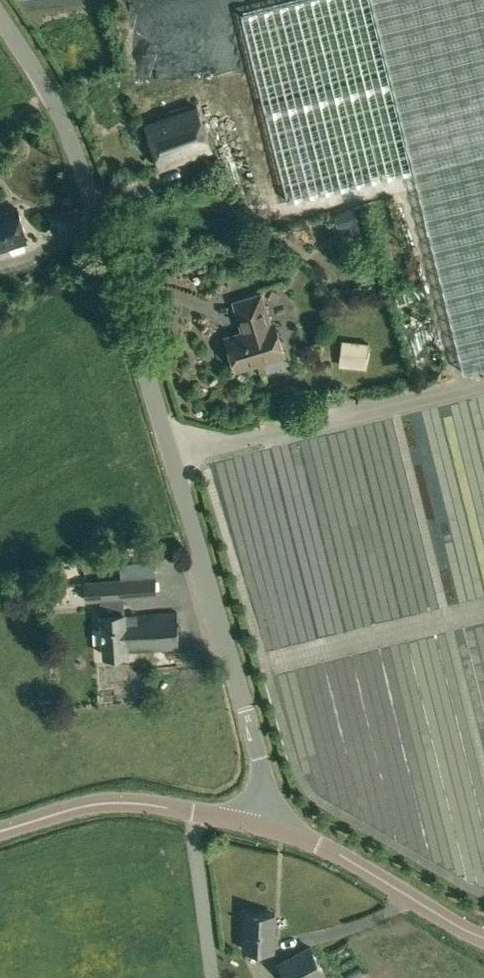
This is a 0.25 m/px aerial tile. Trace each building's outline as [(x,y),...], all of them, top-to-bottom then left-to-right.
[(368,0),(296,0),(241,14),(288,203),(411,171),(368,0)] [(463,373),(483,368),(483,0),(371,0),(463,373)] [(147,124),(146,125),(161,168),(162,167),(212,150),(198,107),(147,125),(147,124)] [(339,228),(350,224),(363,220),(359,206),(335,214),(339,228)] [(26,242),(25,237),(27,236),(18,208),(0,214),(0,251),(26,242)] [(244,332),(227,337),(237,370),(284,355),(274,323),(270,324),(261,294),(235,302),(244,332)] [(339,365),(366,368),(369,343),(342,339),(339,365)] [(154,575),(84,581),(85,600),(99,599),(104,655),(127,653),(127,650),(178,646),(176,611),(124,615),(123,597),(156,594),(154,575)] [(244,911),(242,949),(276,951),(278,912),(244,911)] [(277,962),(286,977),(318,977),(328,973),(311,943),(277,962)]
